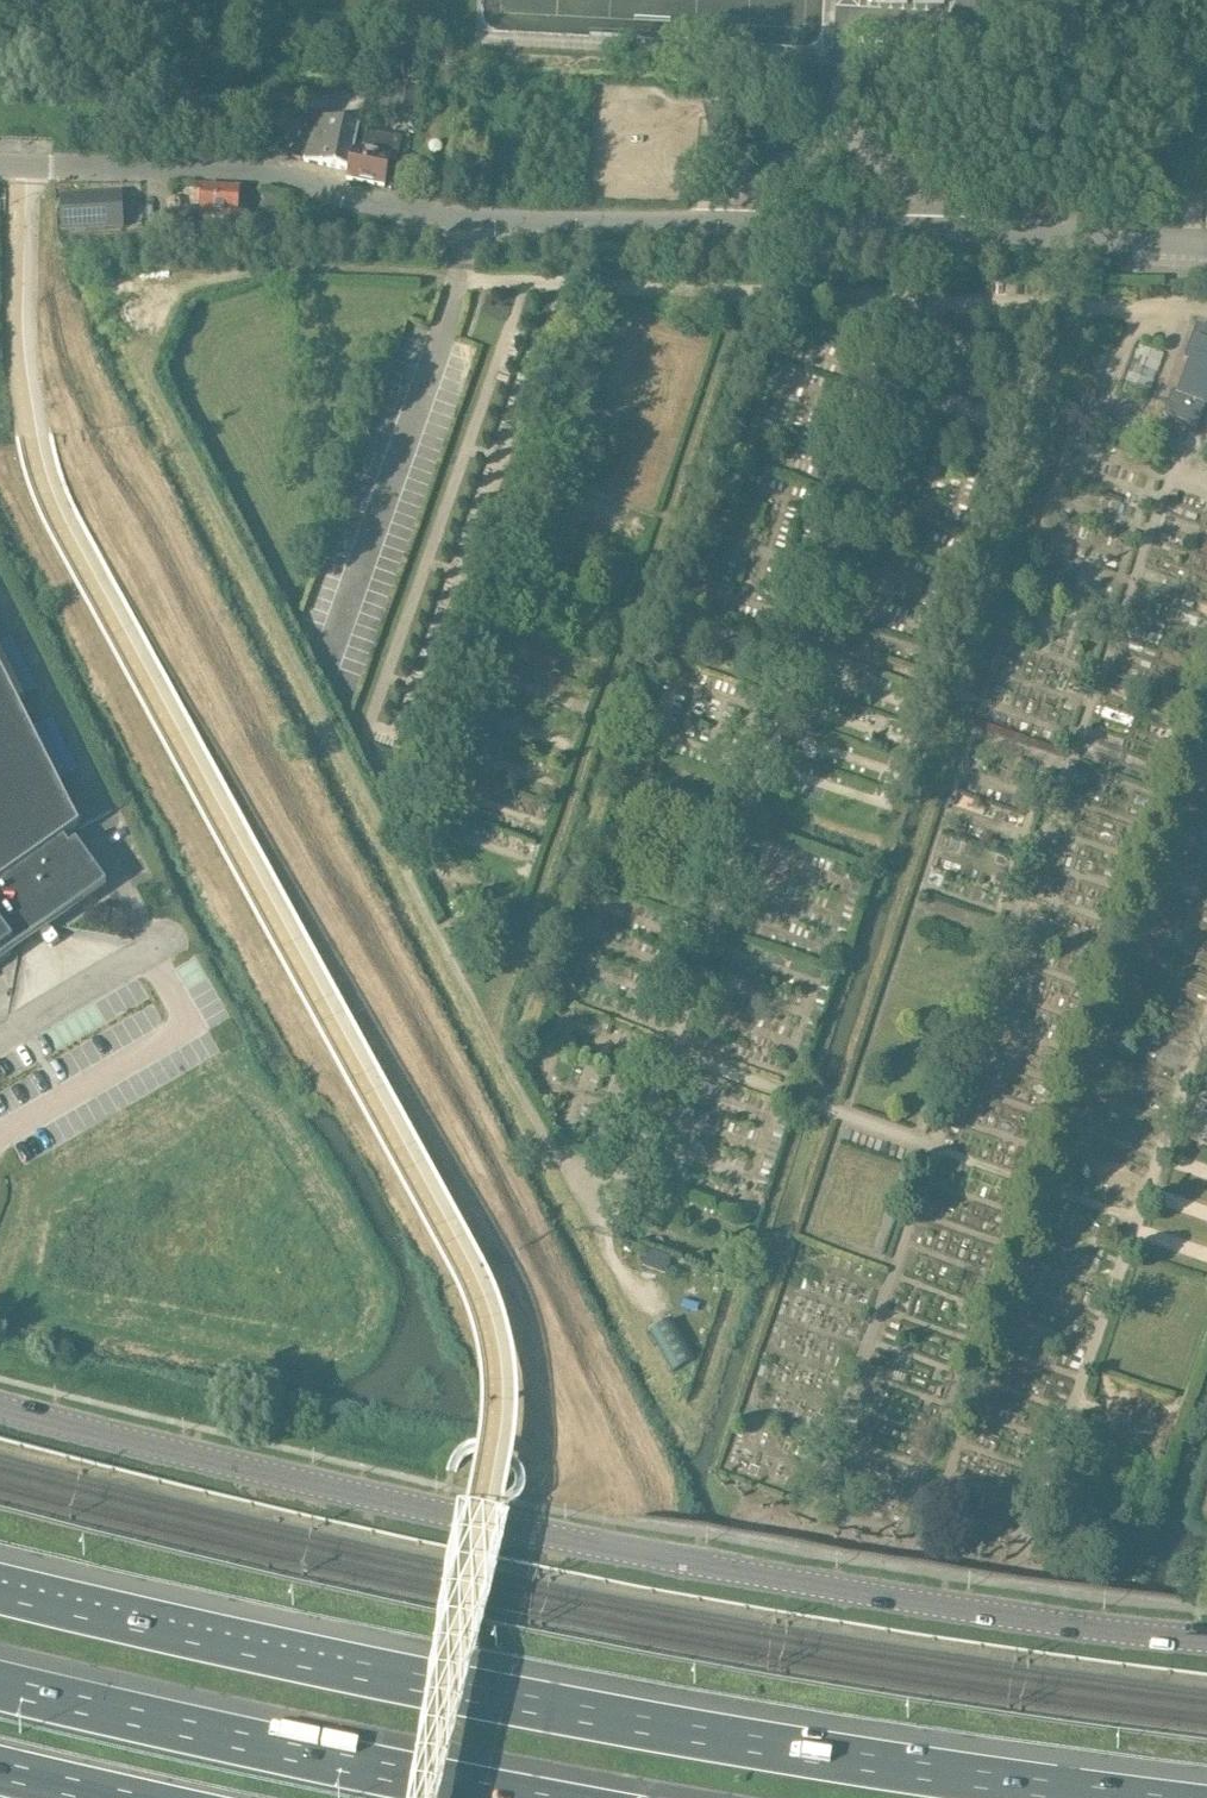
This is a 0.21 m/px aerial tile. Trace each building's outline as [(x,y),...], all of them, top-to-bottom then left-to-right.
[(982,43),(980,61),(991,62),(992,52),(993,44),(996,44),(996,41),(993,41),(981,40),(981,43),(982,43)] [(463,79),(461,103),(475,104),(477,80),(463,79)] [(416,121),(420,97),(379,91),(368,88),(362,113),(416,121)] [(304,162),(349,172),(353,150),(354,151),(358,133),(360,127),(314,117),(304,162)] [(400,141),(358,133),(354,151),(353,150),(349,172),(347,180),(384,188),(390,159),(396,160),(400,141)] [(238,215),(240,190),(203,187),(200,218),(224,220),(224,215),(238,215)] [(122,230),(121,194),(60,197),(62,233),(122,230)] [(193,226),(192,210),(171,211),(172,228),(193,226)] [(1102,268),(1109,269),(1110,261),(1102,261),(1102,268)] [(1204,343),(1203,344),(1199,342),(1200,341),(1198,341),(1178,394),(1184,397),(1180,407),(1202,415),(1206,405),(1206,344),(1204,343)] [(106,889),(76,846),(68,851),(63,843),(79,831),(75,824),(73,825),(62,809),(66,807),(51,785),(54,783),(39,761),(42,759),(27,737),(30,735),(15,713),(18,710),(0,674),(0,964),(106,889)] [(696,1362),(672,1320),(649,1332),(672,1374),(696,1362)]
